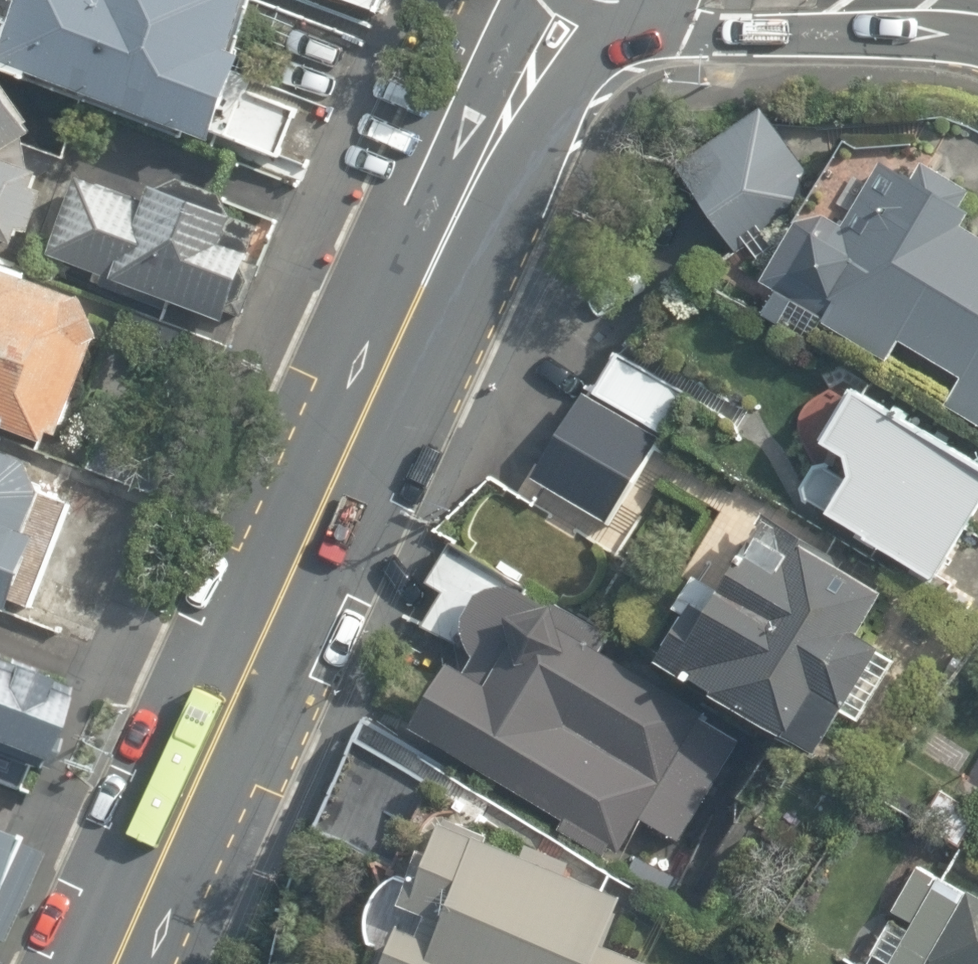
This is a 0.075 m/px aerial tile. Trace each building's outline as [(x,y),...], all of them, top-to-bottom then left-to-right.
[(29,12),(0,3),(0,55),(218,133),(261,0),(35,0),(29,12)] [(0,76),(0,231),(22,239),(53,162),(23,84),(0,76)] [(819,191),(761,112),(675,160),(736,245),(819,191)] [(887,157),(842,230),(792,223),(753,276),(890,362),(904,336),(967,373),(951,401),(977,418),(977,211),(962,202),(972,186),(909,156),(887,157)] [(174,183),(87,175),(62,250),(230,319),(261,219),(174,183)] [(69,440),(108,309),(0,263),(0,416),(69,440)] [(691,396),(619,351),(593,393),(665,437),(691,396)] [(854,387),(797,509),(942,581),(977,518),(977,453),(854,387)] [(663,441),(587,394),(535,479),(611,526),(663,441)] [(22,611),(61,500),(24,444),(0,434),(0,603),(22,611)] [(887,583),(759,506),(653,660),(818,752),(881,643),(859,632),(887,583)] [(748,726),(551,599),(514,587),(481,590),(461,615),(469,648),(480,676),(451,667),(407,726),(556,815),(549,825),(601,855),(607,847),(617,853),(639,818),(677,841),(748,726)] [(12,787),(22,762),(27,764),(29,760),(45,766),(57,736),(39,730),(46,713),(55,716),(64,693),(55,690),(58,683),(30,672),(31,668),(6,659),(4,664),(0,663),(0,783),(12,787)] [(428,820),(369,950),(403,963),(650,963),(651,961),(604,931),(621,891),(428,820)] [(32,850),(0,837),(0,926),(32,850)] [(945,881),(901,963),(977,963),(977,899),(945,881)]
